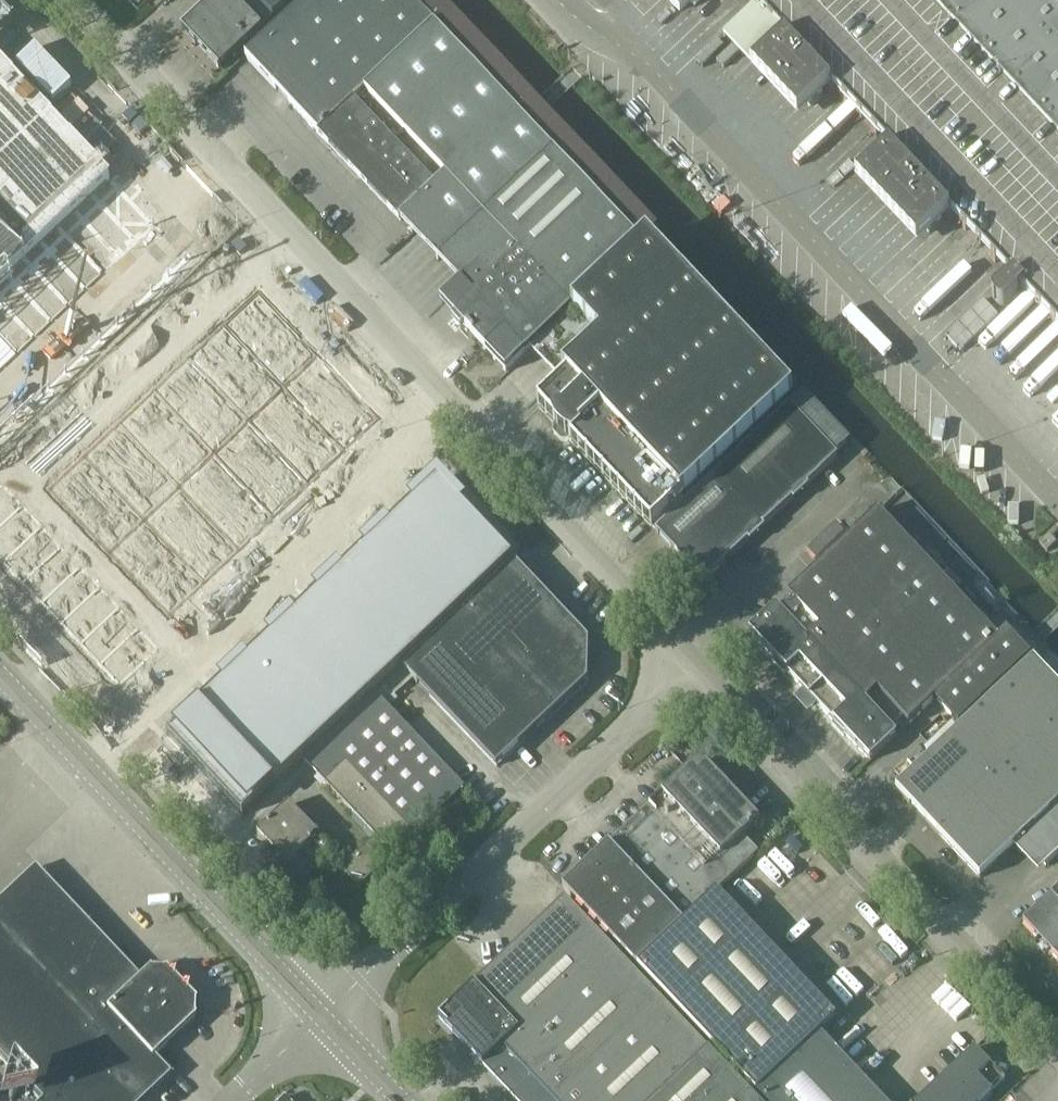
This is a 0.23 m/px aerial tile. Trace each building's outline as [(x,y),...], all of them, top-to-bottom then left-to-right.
[(183,30),(220,69),(272,19),(293,0),(213,0),(183,30)] [(439,303),(464,328),(506,373),(553,327),(572,310),(641,244),(530,127),(410,0),(307,0),(246,58),(317,135),(411,235),(458,285),(439,303)] [(753,3),(753,4),(757,9),(758,8),(768,19),(767,20),(773,25),(774,24),(783,35),(782,36),(783,38),(751,68),(797,117),(829,86),(832,88),(833,87),(843,98),(842,99),(846,105),(847,104),(857,114),(856,115),(861,120),(862,119),(873,130),(871,131),(876,136),(877,135),(887,145),(886,147),(888,149),(855,179),(917,244),(948,213),(950,215),(952,214),(961,225),(961,226),(965,231),(966,230),(976,241),(975,242),(980,247),(981,246),(991,257),(990,257),(995,263),(996,262),(1006,272),(1005,273),(1010,278),(1007,282),(1005,280),(993,292),(992,294),(992,296),(992,298),(993,300),(999,305),(1000,306),(1004,306),(1006,306),(1006,305),(1018,294),(1017,292),(1020,289),(1025,295),(1026,294),(1036,304),(1035,305),(1040,310),(1041,309),(1051,320),(1050,321),(1054,326),(1056,325),(1057,327),(1057,0),(750,0),(753,3)] [(111,178),(0,60),(0,283),(111,178)] [(646,239),(641,244),(553,327),(581,357),(563,374),(567,378),(537,406),(551,421),(551,422),(554,429),(556,433),(559,437),(562,439),(567,442),(573,445),(652,527),(681,499),(793,394),(646,239)] [(261,294),(53,491),(172,618),(380,421),(261,294)] [(789,405),(655,532),(703,583),(837,457),(835,455),(850,440),(804,391),(789,405)] [(437,479),(166,736),(242,817),(276,785),(275,785),(513,560),(512,559),(437,479)] [(0,493),(0,558),(123,688),(161,653),(5,488),(0,493)] [(869,761),(896,736),(908,724),(934,700),(958,725),(1030,657),(1006,631),(997,639),(878,512),(788,596),(795,603),(783,615),(776,607),(749,632),(869,761)] [(1047,551),(1056,543),(1048,534),(1039,543),(1047,551)] [(403,669),(496,767),(587,681),(588,641),(515,563),(403,669)] [(1020,839),(1046,866),(1057,854),(1057,687),(1033,660),(896,789),(979,878),(1020,839)] [(376,695),(304,762),(375,838),(341,869),(359,888),(393,856),(388,852),(460,784),(376,695)] [(609,845),(562,888),(637,967),(717,893),(758,853),(742,836),(759,821),(707,765),(694,764),(609,845)] [(329,847),(289,805),(257,834),(287,866),(303,851),(314,862),(329,847)] [(138,980),(33,870),(0,901),(0,1058),(41,1100),(141,1100),(168,1076),(152,1058),(193,1019),(191,1017),(192,1002),(184,994),(181,997),(169,984),(172,981),(165,973),(149,972),(148,971),(138,980)] [(1023,924),(1057,962),(1057,891),(1023,924)] [(819,1034),(835,1019),(717,893),(637,967),(756,1094),(762,1100),(882,1100),(819,1034)] [(708,1050),(564,899),(474,985),(438,1019),(516,1100),(655,1100),(708,1050)] [(655,1100),(756,1100),(708,1050),(655,1100)] [(1003,1082),(974,1050),(919,1100),(984,1100),(1003,1082)]
